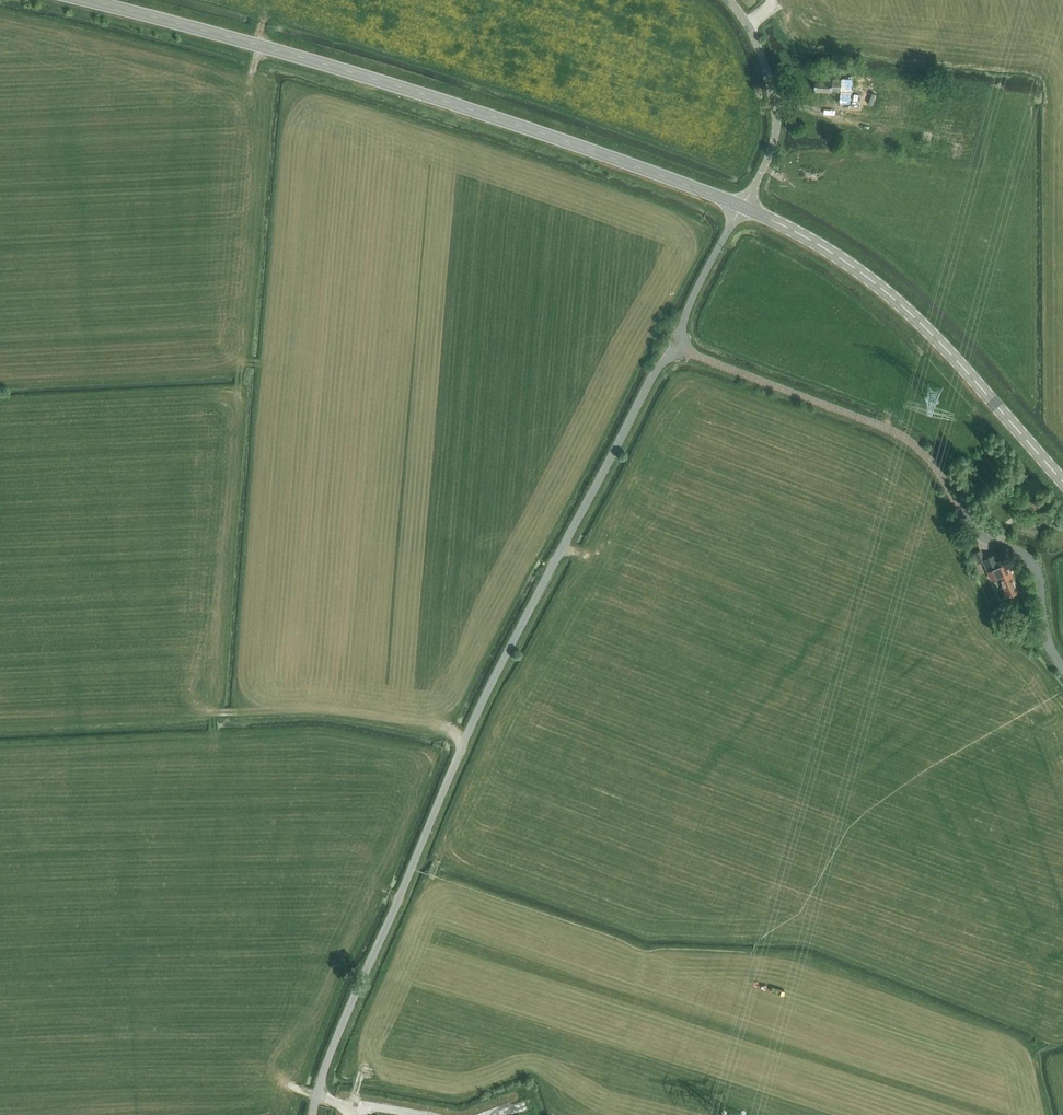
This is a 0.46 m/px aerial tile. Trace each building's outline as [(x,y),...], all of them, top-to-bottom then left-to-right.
[(833,90),(841,90),(842,79),(816,78),(816,91),(833,92),(833,90)] [(841,90),(840,103),(850,104),(852,79),(842,78),(841,79),(842,79),(841,90)] [(1019,591),(1010,571),(1009,571),(1006,563),(1002,565),(997,553),(985,558),(981,550),(973,554),(977,564),(983,562),(991,580),(999,576),(1007,596),(1019,591)]
